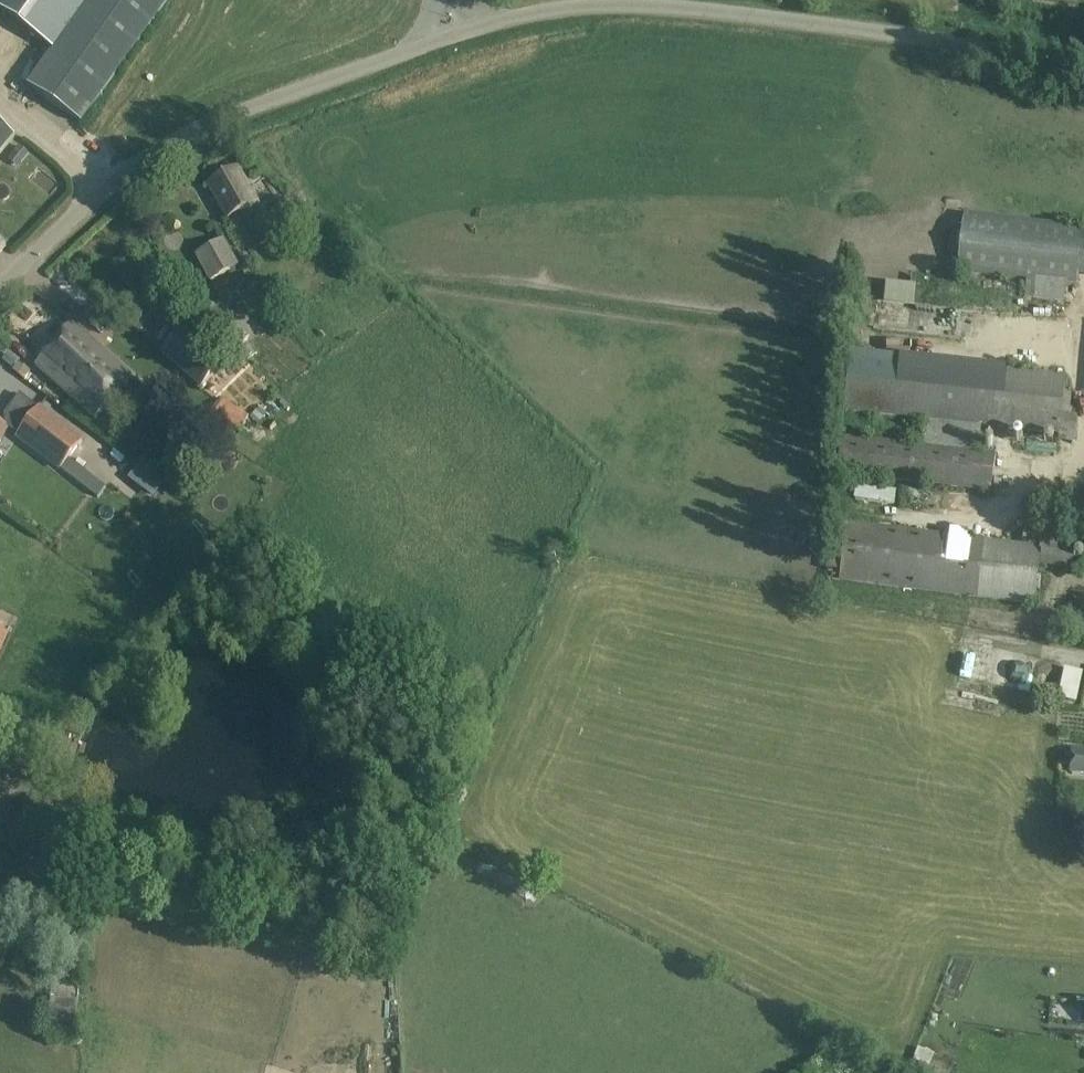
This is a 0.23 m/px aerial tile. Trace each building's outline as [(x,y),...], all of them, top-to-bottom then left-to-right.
[(53,51),(89,0),(0,0),(0,14),(53,51)] [(53,51),(28,87),(82,125),(170,0),(89,0),(53,51)] [(0,125),(0,155),(15,138),(0,125)] [(19,146),(11,157),(21,165),(30,155),(19,146)] [(276,237),(238,169),(208,186),(228,221),(243,212),(261,246),(276,237)] [(1083,230),(965,217),(958,272),(1029,281),(1027,299),(1064,303),(1066,285),(1077,286),(1078,276),(1083,230)] [(235,269),(221,242),(194,256),(207,283),(235,269)] [(882,304),(912,304),(912,283),(882,284),(882,304)] [(156,310),(132,295),(118,316),(141,332),(156,310)] [(250,337),(213,305),(202,316),(239,349),(250,337)] [(95,381),(76,402),(97,419),(133,376),(71,324),(53,345),(95,381)] [(203,389),(222,367),(184,334),(179,329),(159,352),(203,389)] [(95,381),(53,345),(35,367),(76,402),(95,381)] [(1065,380),(851,355),(845,410),(924,419),(922,430),(924,430),(922,446),(842,437),(837,473),(990,491),(994,454),(979,453),(982,426),(1058,435),(1058,442),(1074,444),(1077,419),(1068,417),(1071,394),(1064,393),(1065,380)] [(250,418),(224,400),(213,415),(239,433),(250,418)] [(60,472),(82,444),(37,409),(16,437),(60,472)] [(8,429),(0,423),(0,441),(8,429)] [(848,524),(840,580),(1034,605),(1039,566),(1072,572),(1076,553),(1083,554),(1083,533),(1080,532),(1078,540),(1042,533),(1040,549),(848,524)] [(1054,684),(1051,699),(1059,700),(1062,685),(1054,684)] [(1071,751),(1069,775),(1083,776),(1083,752),(1071,751)] [(77,999),(51,996),(48,1034),(74,1036),(77,999)]
